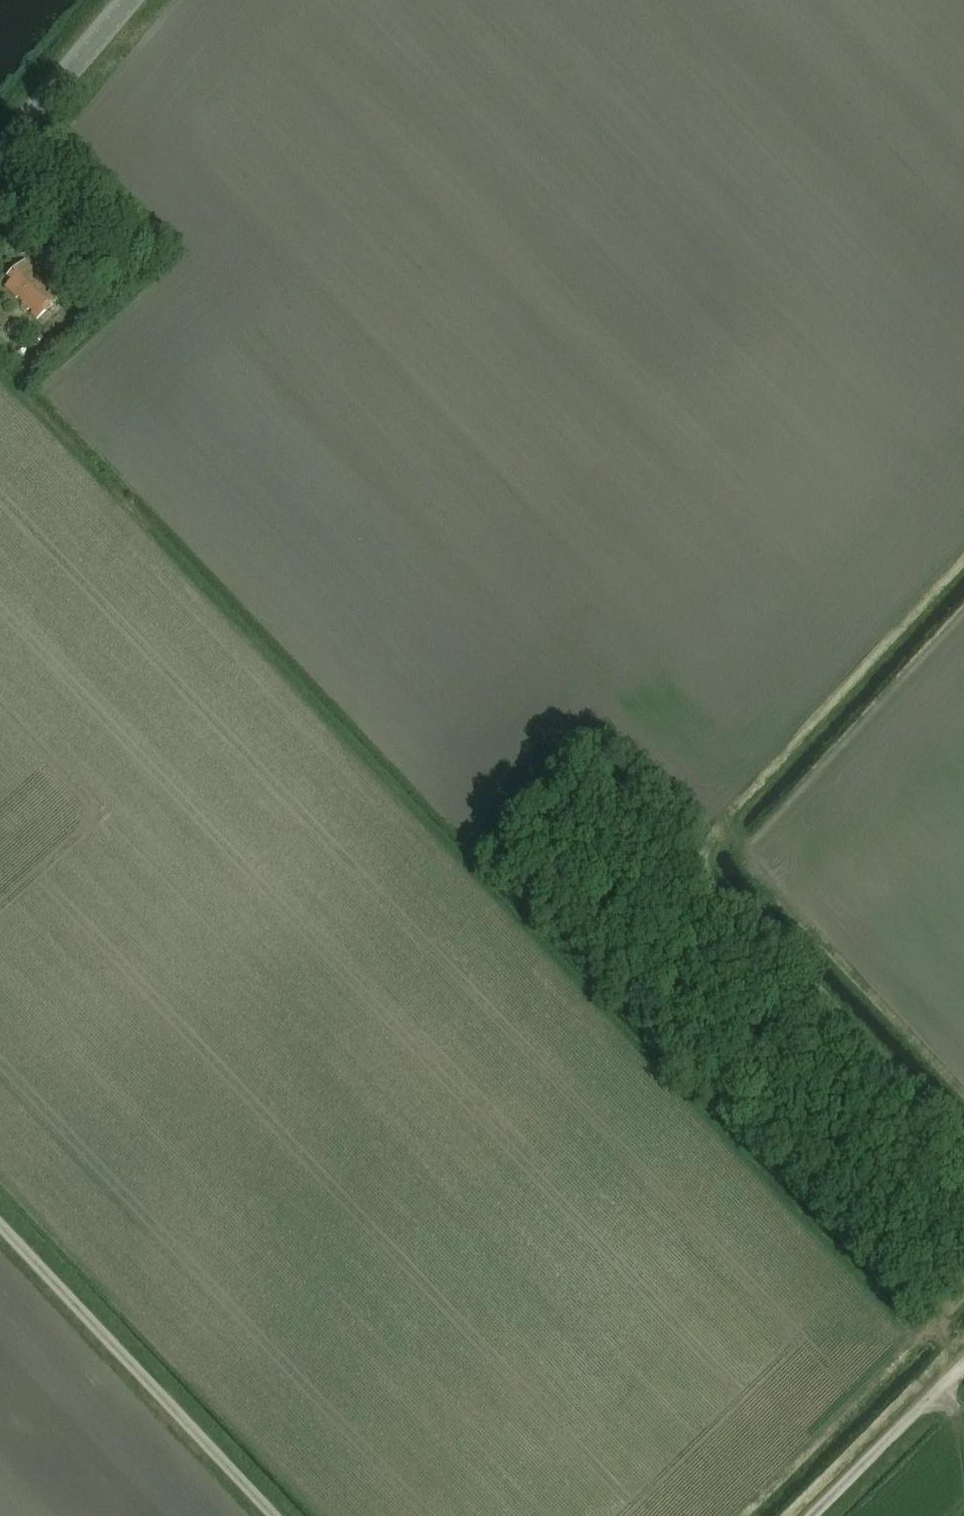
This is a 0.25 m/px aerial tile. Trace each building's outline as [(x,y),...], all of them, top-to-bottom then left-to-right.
[(36,321),(60,299),(25,261),(7,278),(11,282),(4,288),(36,321)]
